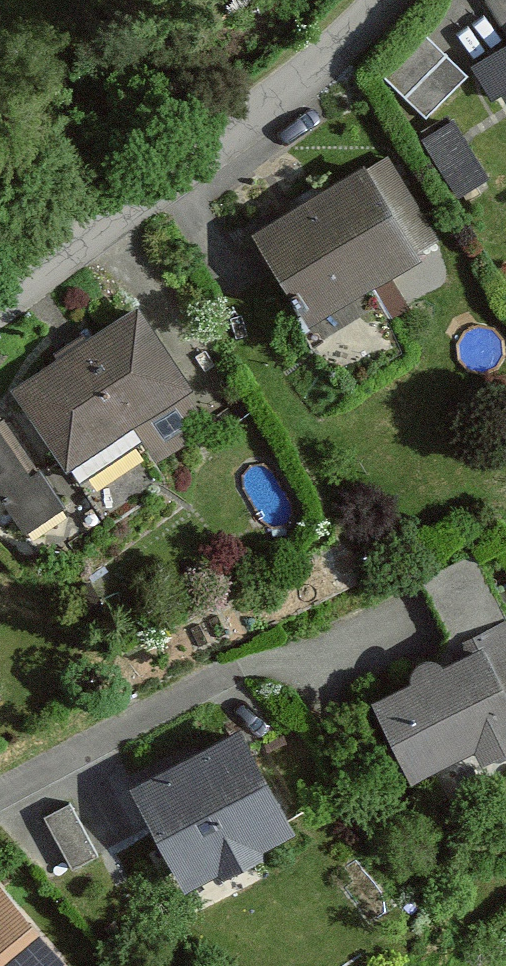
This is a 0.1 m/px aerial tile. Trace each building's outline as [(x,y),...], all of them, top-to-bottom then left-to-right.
[(461,59),(505,123),(505,0),(477,0),(499,32),(461,59)] [(453,69),(413,31),(372,74),(412,112),(453,69)] [(455,128),(428,139),(452,198),(479,187),(455,128)] [(378,141),(232,225),(286,319),(432,236),(378,141)] [(112,298),(0,367),(0,384),(48,460),(109,422),(124,445),(182,409),(112,298)] [(453,551),(405,575),(433,631),(481,607),(453,551)] [(347,699),(391,776),(450,742),(461,763),(505,737),(505,736),(496,718),(505,712),(505,664),(482,622),(347,699)] [(214,729),(104,788),(159,888),(268,830),(214,729)] [(50,798),(19,815),(50,869),(81,851),(50,798)] [(50,956),(0,903),(0,965),(40,965),(50,956)]
